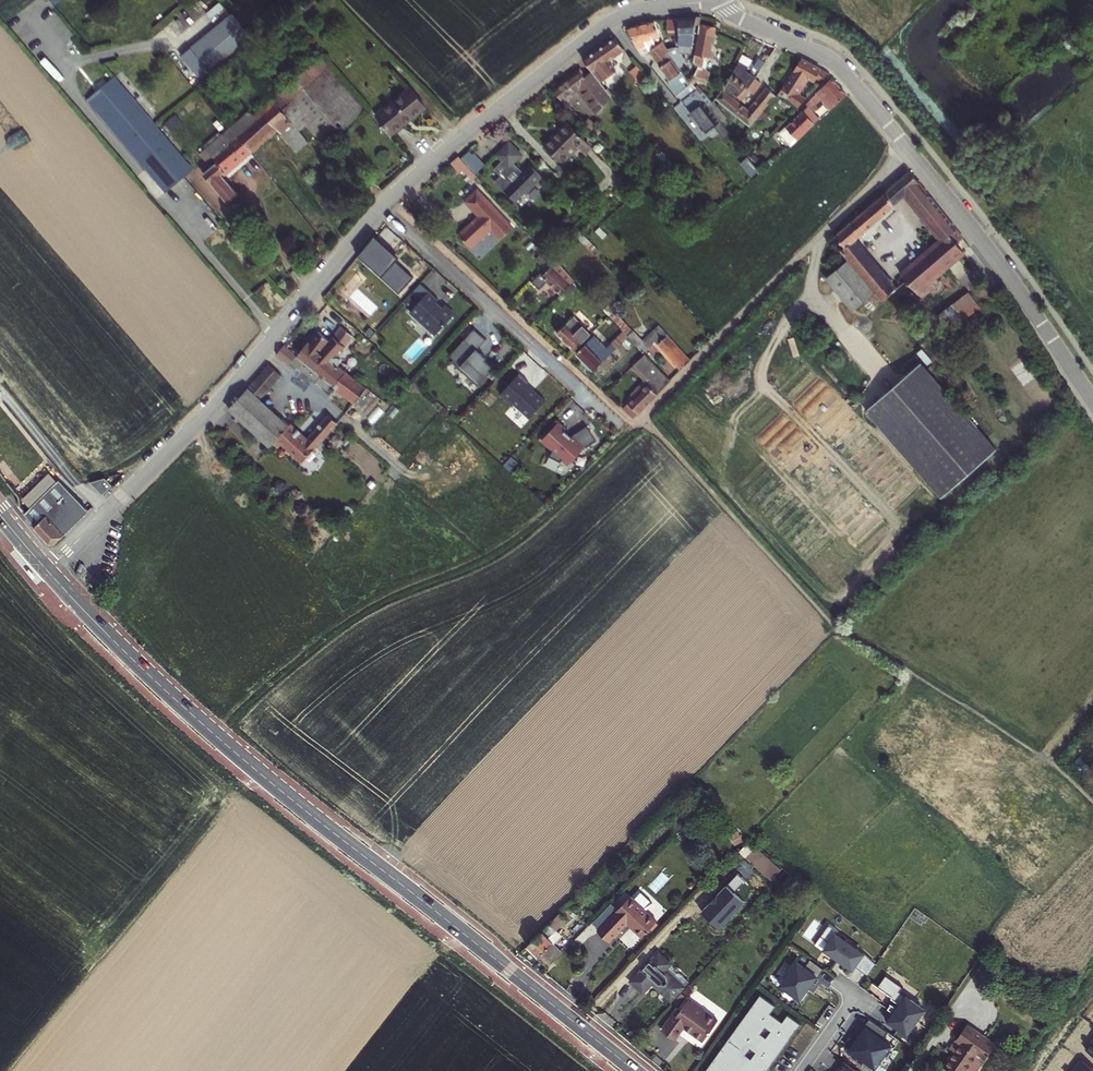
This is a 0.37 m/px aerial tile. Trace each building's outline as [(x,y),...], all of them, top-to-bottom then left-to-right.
[(228,15),(178,57),(199,80),(248,38),(228,15)] [(651,24),(623,34),(632,49),(640,58),(645,55),(667,86),(664,88),(673,99),(675,97),(709,139),(720,128),(717,122),(720,118),(707,103),(705,105),(697,96),(695,97),(661,57),(664,55),(657,47),(652,50),(650,42),(655,40),(651,24)] [(694,25),(662,25),(664,40),(672,39),(673,42),(676,42),(676,51),(689,53),(694,25)] [(710,34),(696,32),(692,62),(690,63),(690,72),(694,73),(689,81),(702,88),(705,75),(699,74),(701,63),(707,64),(710,42),(709,42),(710,34)] [(576,76),(549,96),(559,107),(580,90),(596,112),(608,101),(598,88),(612,77),(604,67),(621,54),(612,42),(580,64),(589,77),(581,83),(576,76)] [(719,94),(711,101),(745,129),(771,95),(763,89),(744,115),(730,103),(740,93),(748,98),(757,85),(751,81),(751,80),(742,75),(744,70),(734,64),(719,94)] [(799,64),(776,95),(794,109),(802,101),(795,95),(804,84),(814,88),(824,77),(799,64)] [(223,210),(234,200),(218,181),(244,157),(268,137),(286,158),(298,148),(289,137),(295,132),(312,153),(355,117),(316,69),(250,121),(243,113),(222,129),(195,155),(208,168),(196,178),(223,210)] [(115,79),(88,100),(166,192),(191,169),(115,79)] [(806,110),(769,144),(778,153),(815,121),(811,116),(821,107),(826,114),(842,100),(828,82),(803,106),(806,110)] [(378,101),(361,115),(367,120),(365,122),(381,141),(415,113),(398,94),(382,107),(378,101)] [(763,110),(754,121),(761,127),(770,116),(763,110)] [(582,119),(576,124),(580,128),(585,122),(582,119)] [(563,126),(540,149),(558,166),(573,151),(580,157),(587,151),(563,126)] [(500,156),(506,163),(498,171),(505,177),(499,184),(518,202),(527,193),(529,195),(538,186),(537,185),(544,177),(535,168),(529,174),(525,174),(516,165),(525,156),(512,143),(500,156)] [(455,162),(447,170),(456,180),(459,177),(467,188),(473,183),(455,162)] [(903,175),(829,238),(839,250),(835,253),(843,261),(821,281),(849,312),(869,292),(879,304),(892,292),(851,243),(889,212),(889,206),(900,196),(932,239),(925,244),(929,250),(898,275),(900,277),(897,279),(910,295),(919,286),(927,292),(960,263),(955,257),(962,250),(903,175)] [(474,222),(455,240),(467,253),(486,234),(497,245),(509,234),(472,196),(460,207),(474,222)] [(416,277),(374,240),(360,256),(372,266),(372,265),(403,292),(416,277)] [(299,268),(306,276),(311,270),(306,262),(299,268)] [(550,263),(535,276),(556,298),(571,285),(550,263)] [(446,275),(442,279),(447,284),(451,279),(446,275)] [(431,290),(422,283),(413,293),(422,301),(431,290)] [(440,299),(431,290),(422,301),(412,311),(426,324),(428,322),(439,333),(455,316),(439,301),(440,299)] [(963,297),(933,320),(943,333),(974,310),(963,297)] [(590,338),(573,356),(591,374),(624,340),(636,352),(648,341),(675,372),(684,363),(654,328),(638,342),(611,314),(600,325),(614,339),(603,350),(590,338)] [(571,319),(553,337),(571,354),(588,336),(571,319)] [(274,377),(264,369),(223,414),(265,451),(272,443),(297,466),(342,418),(354,427),(375,401),(333,369),(336,368),(337,366),(337,363),(337,361),(335,358),(349,342),(337,332),(333,337),(321,327),(293,361),(342,400),(302,443),(253,401),(274,377)] [(476,328),(451,355),(480,381),(494,366),(486,359),(488,357),(479,348),(487,339),(476,328)] [(281,350),(273,359),(287,370),(293,361),(281,350)] [(647,383),(624,407),(634,416),(665,383),(640,356),(630,366),(647,383)] [(915,365),(858,414),(935,501),(991,453),(915,365)] [(521,372),(502,393),(514,404),(516,403),(531,417),(547,400),(529,382),(531,380),(521,372)] [(599,439),(589,424),(576,432),(574,435),(567,429),(569,427),(559,417),(551,426),(553,428),(544,438),(555,448),(551,455),(562,461),(565,457),(571,463),(588,445),(589,446),(599,439)] [(53,546),(59,546),(89,515),(72,497),(66,503),(60,497),(42,512),(48,519),(37,530),(53,546)] [(752,847),(742,857),(767,879),(776,869),(752,847)] [(627,896),(594,930),(605,941),(623,923),(638,937),(653,921),(627,896)] [(550,918),(522,947),(543,968),(558,952),(551,944),(564,932),(557,925),(568,914),(562,909),(552,919),(550,918)] [(829,940),(825,946),(852,965),(854,962),(868,972),(876,960),(835,932),(838,928),(828,922),(821,934),(829,940)] [(780,982),(795,993),(801,996),(810,981),(812,982),(825,966),(810,957),(804,965),(797,959),(780,982)] [(630,960),(617,973),(627,982),(617,992),(629,1003),(642,990),(644,992),(643,993),(642,997),(659,1012),(671,998),(651,980),(654,976),(649,973),(652,970),(644,963),(639,968),(630,960)] [(925,1006),(905,992),(893,1010),(890,1008),(886,1016),(907,1032),(925,1006)] [(761,993),(727,1039),(731,1043),(727,1048),(723,1046),(706,1070),(753,1070),(758,1062),(769,1067),(800,1021),(788,1011),(782,1018),(771,1009),(775,1004),(761,993)] [(672,1012),(659,1032),(671,1041),(680,1028),(700,1042),(714,1021),(684,1001),(675,1014),(672,1012)] [(889,1028),(869,1016),(864,1023),(866,1025),(851,1046),(875,1064),(891,1042),(882,1036),(889,1028)] [(936,1067),(943,1070),(957,1070),(958,1070),(968,1070),(985,1044),(957,1026),(942,1050),(946,1053),(936,1067)] [(1070,1070),(1092,1070),(1092,1066),(1080,1057),(1070,1070)] [(844,1058),(839,1065),(841,1067),(838,1070),(837,1070),(862,1070),(863,1070),(844,1058)]
